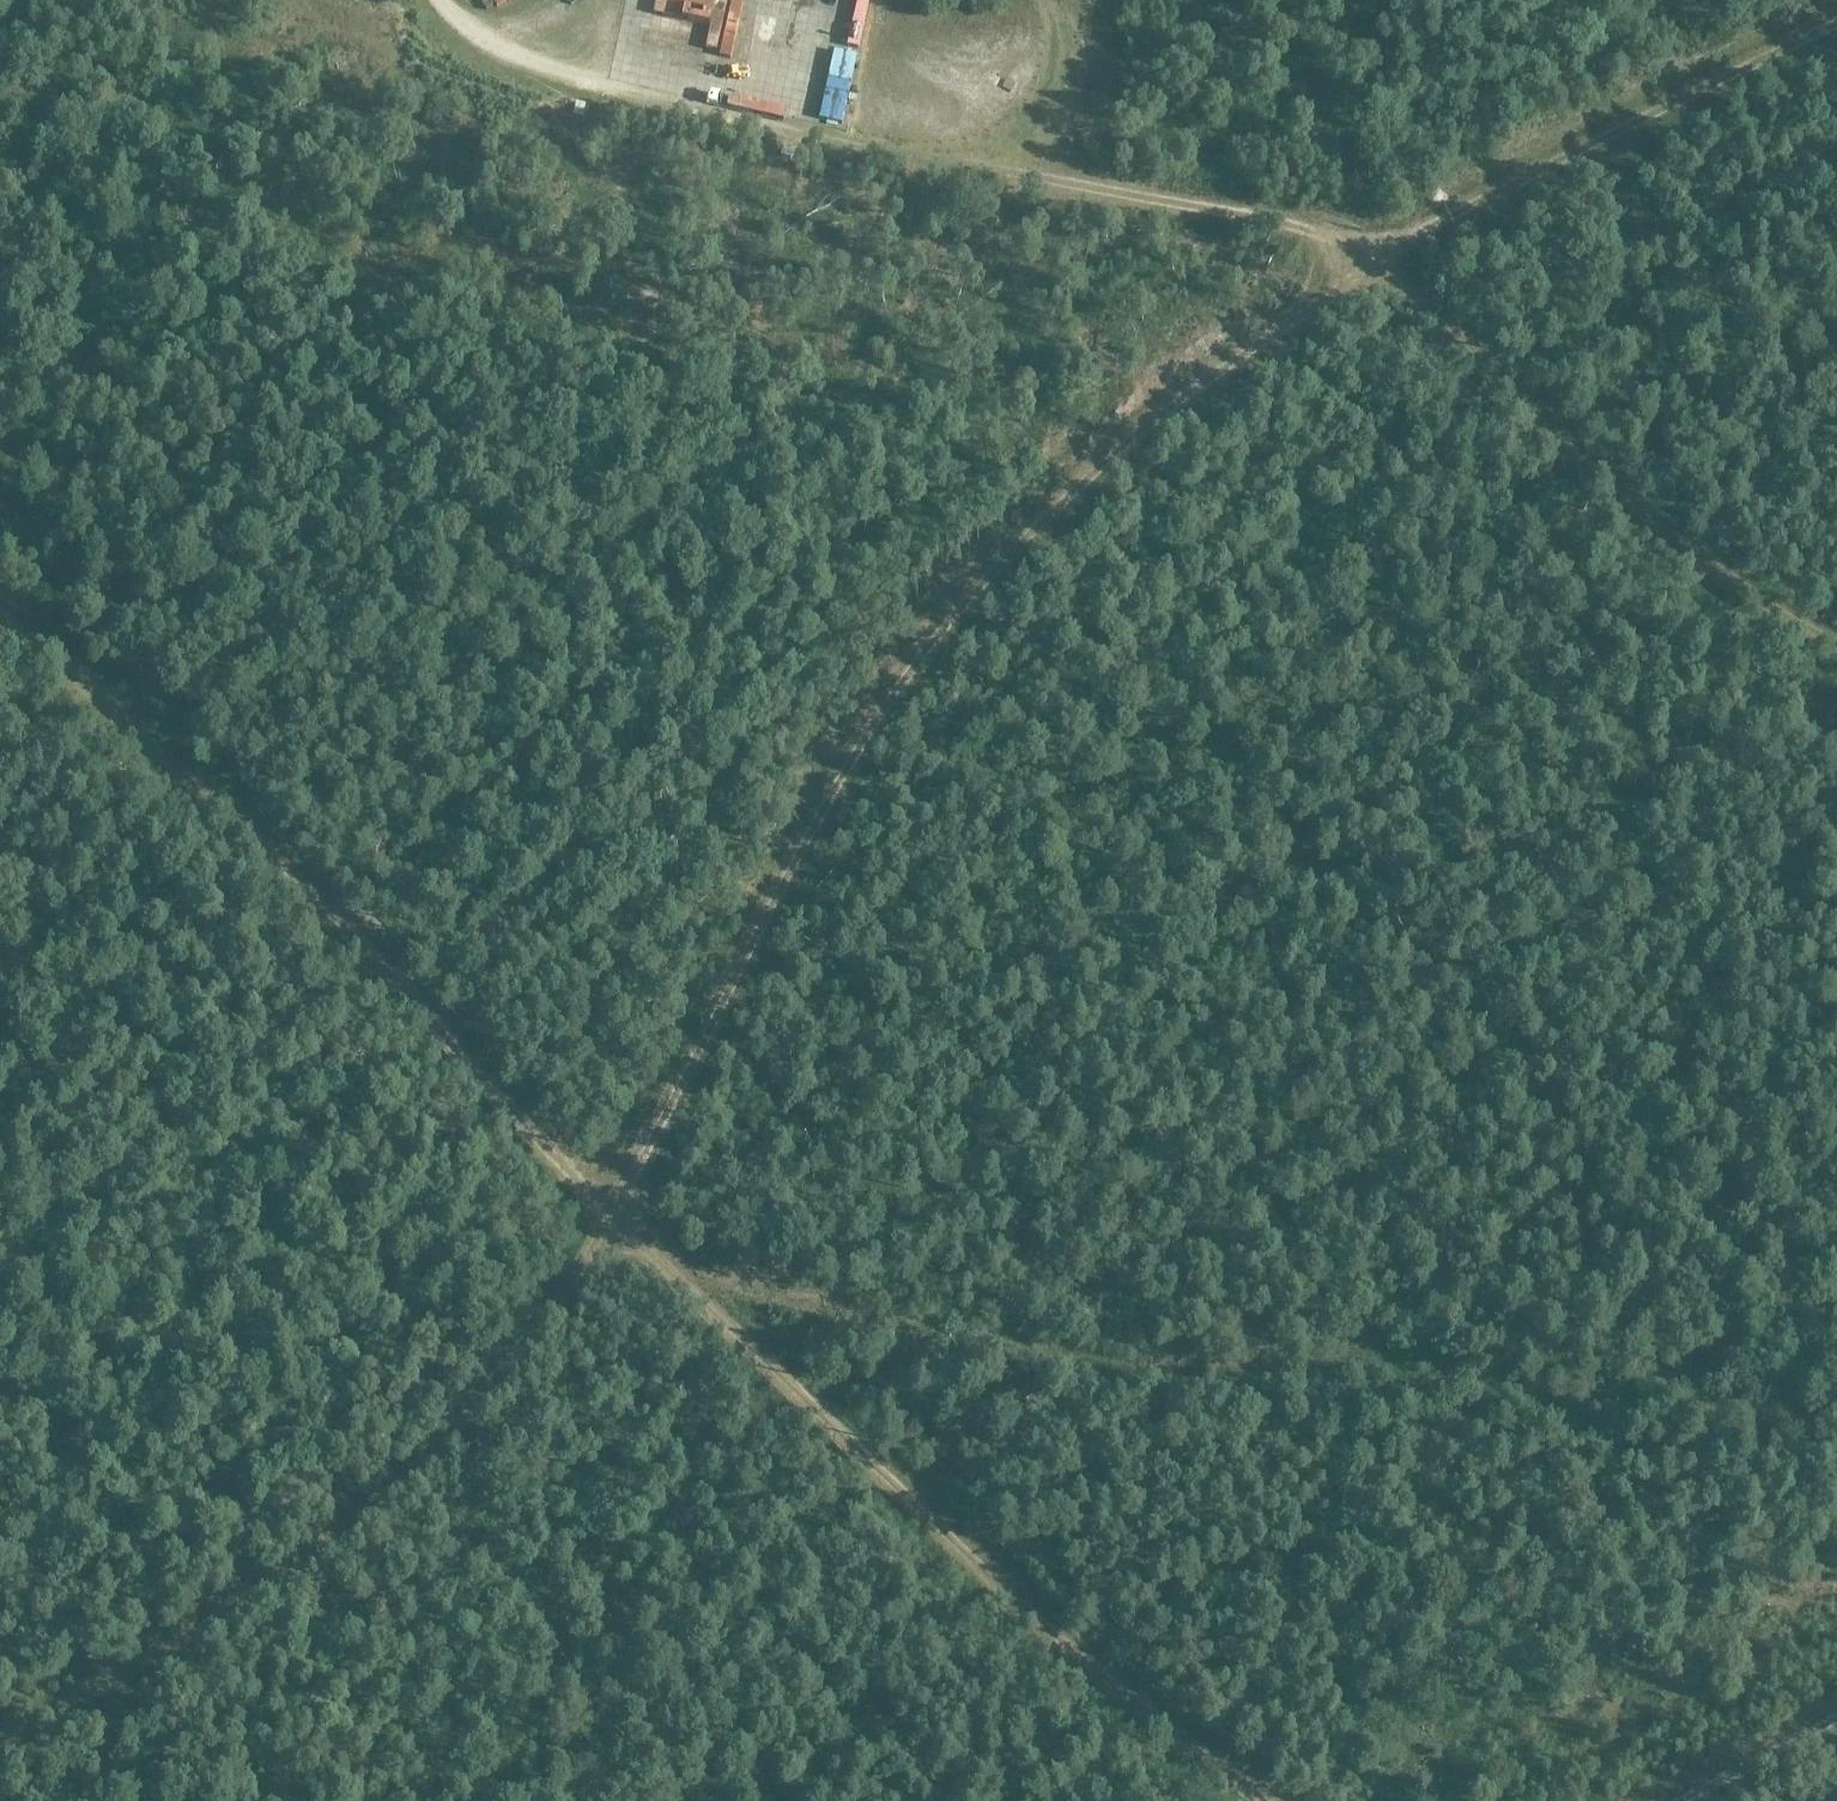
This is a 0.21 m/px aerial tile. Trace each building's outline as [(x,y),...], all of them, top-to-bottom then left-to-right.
[(728,0),(656,0),(650,37),(721,48),(728,0)] [(841,0),(792,0),(838,11),(841,0)] [(849,89),(856,58),(834,53),(827,84),(849,89)]
